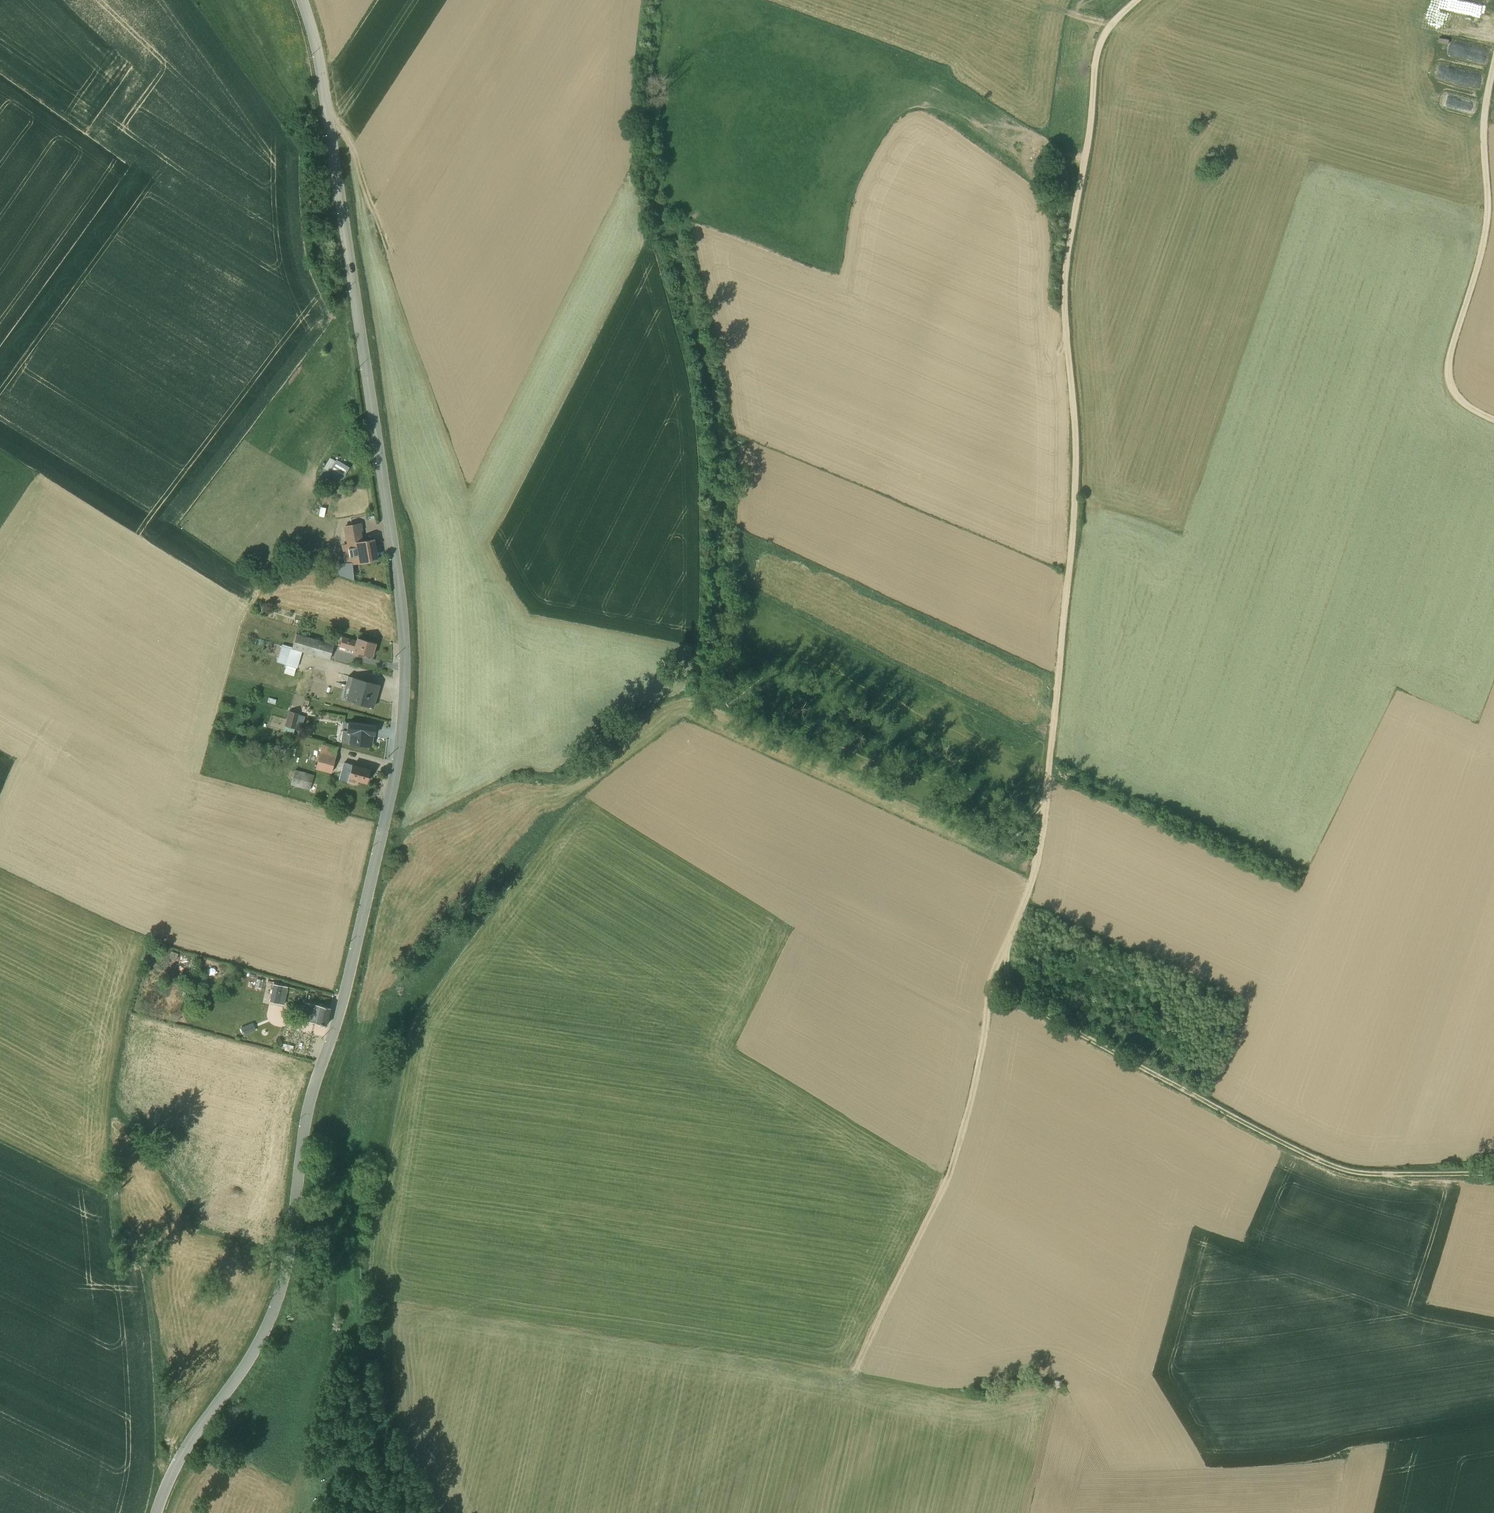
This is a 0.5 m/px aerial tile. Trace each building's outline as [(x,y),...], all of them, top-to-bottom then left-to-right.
[(337,462),(330,458),(324,468),(331,472),(337,462)] [(341,479),(333,475),(325,488),(332,493),(341,479)] [(362,541),(360,531),(359,524),(352,525),(343,527),(346,544),(340,545),(343,563),(337,565),(338,575),(352,579),(351,564),(376,559),(373,539),(362,541)] [(333,644),(296,634),(292,647),(329,659),(333,644)] [(342,637),(338,647),(352,651),(351,654),(361,656),(362,654),(371,656),(375,643),(356,638),(355,641),(342,637)] [(284,673),(294,676),(296,668),(297,668),(302,651),(281,644),(276,662),(286,665),(284,673)] [(343,687),(340,699),(343,700),(373,708),(379,685),(348,676),(344,687),(343,687)] [(320,682),(318,696),(325,697),(327,683),(320,682)] [(295,732),(299,710),(288,708),(284,730),(295,732)] [(342,722),(340,742),(348,743),(348,744),(371,747),(373,735),(374,735),(376,725),(347,721),(347,723),(342,722)] [(330,773),(338,747),(335,746),(335,748),(321,744),(314,768),(330,773)] [(343,762),(338,779),(356,784),(357,780),(365,782),(369,770),(343,762)] [(290,785),(309,790),(313,775),(295,770),(290,785)] [(287,987),(273,983),(269,1001),(283,1004),(287,987)] [(300,1019),(328,1026),(332,1008),(304,1002),(300,1019)] [(242,1026),(245,1034),(256,1030),(253,1021),(242,1026)]
